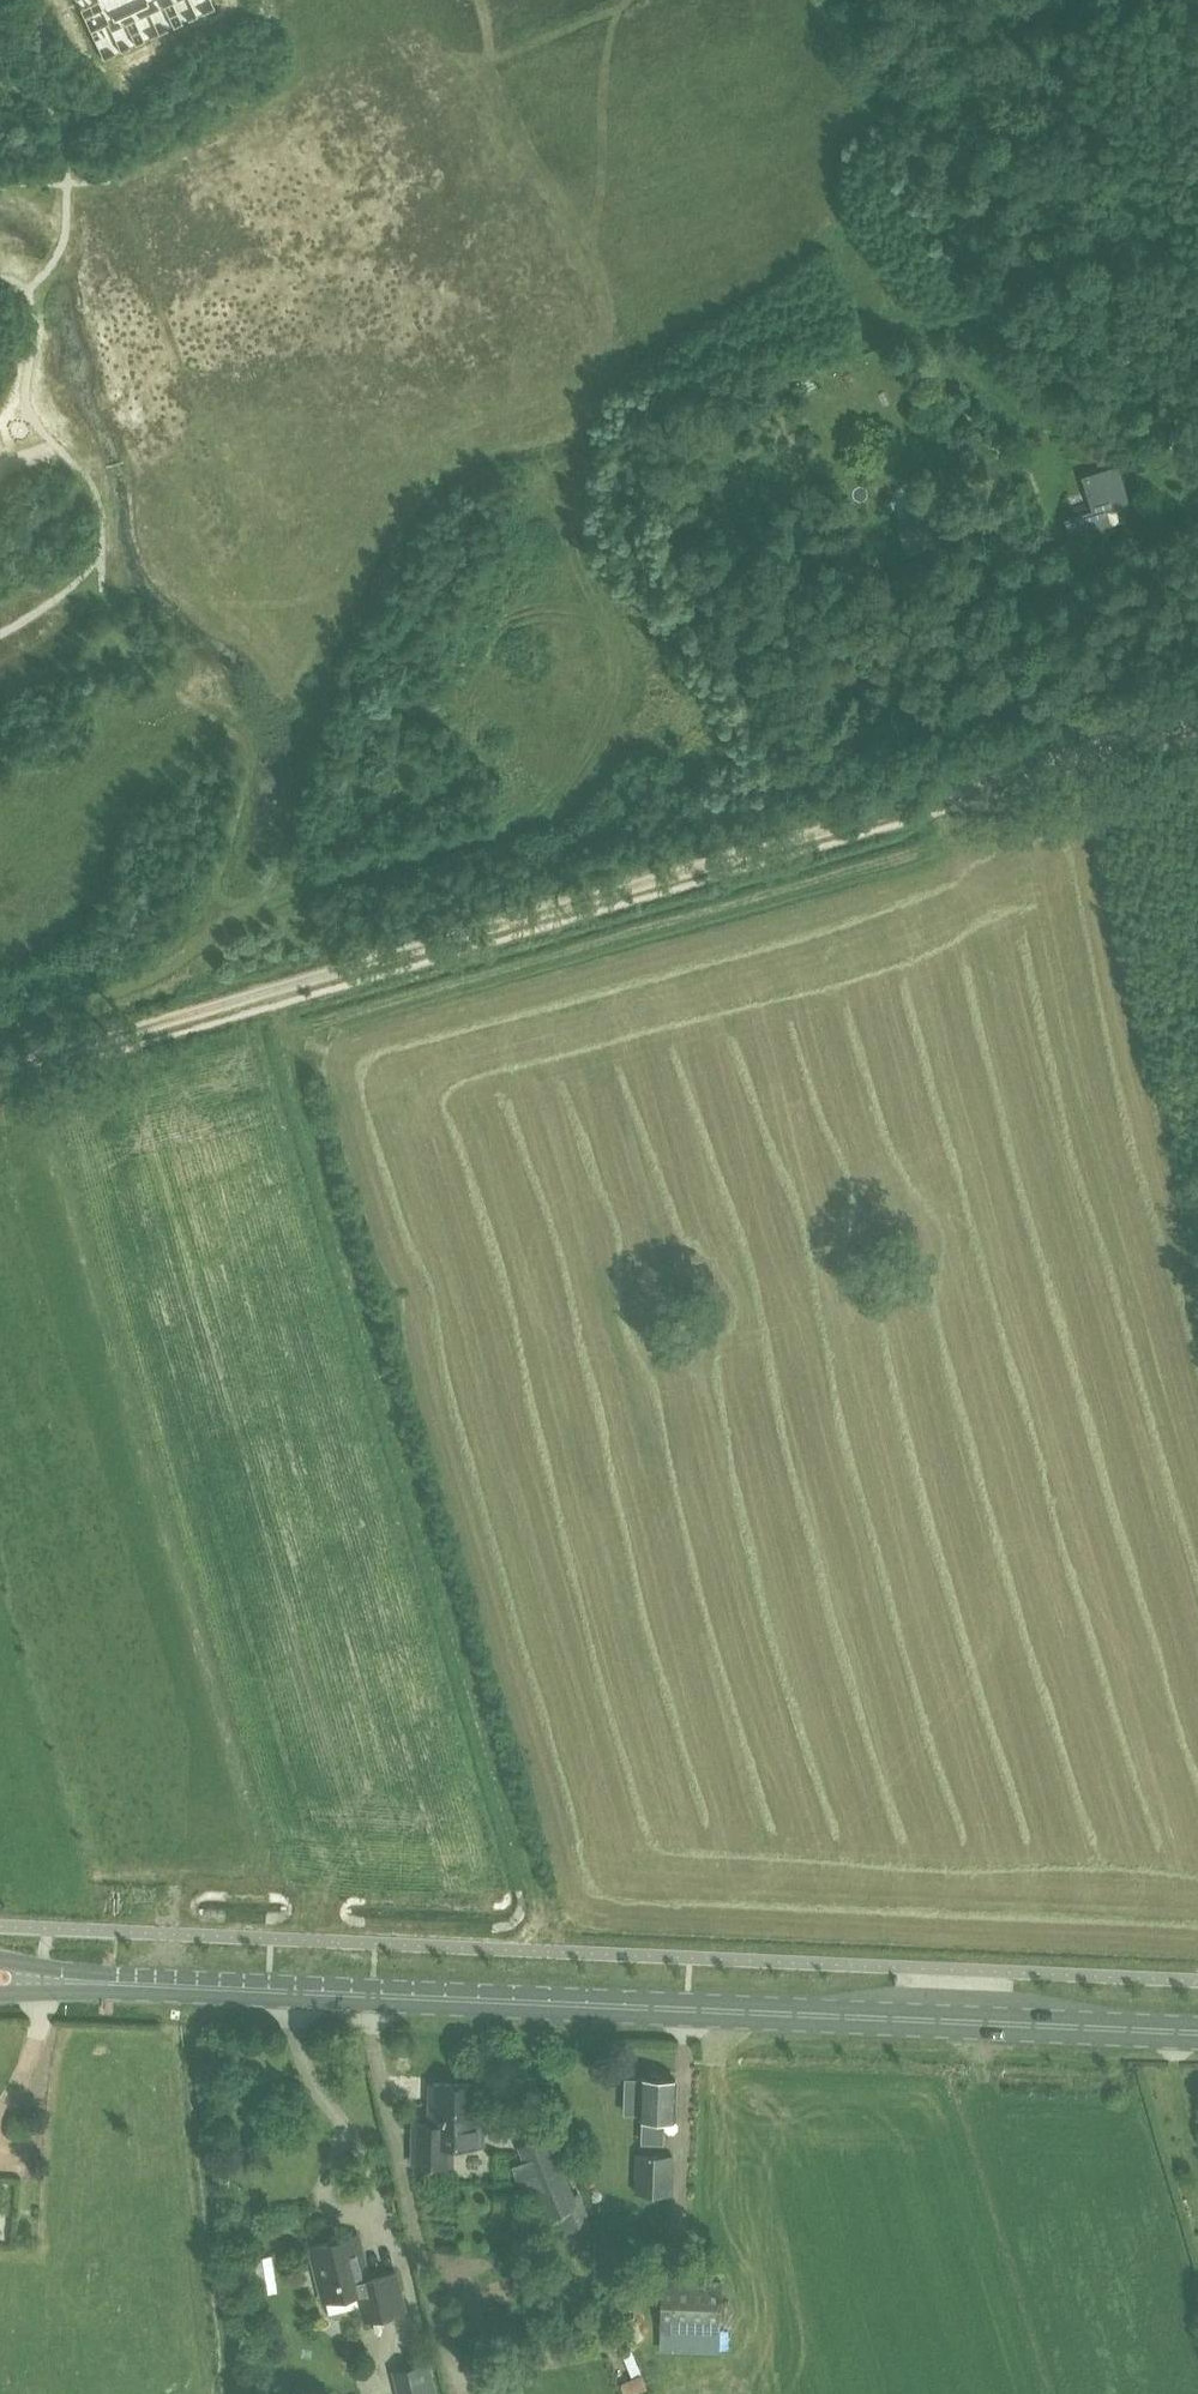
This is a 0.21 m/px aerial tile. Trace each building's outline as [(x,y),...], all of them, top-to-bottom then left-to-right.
[(119,68),(156,55),(138,6),(154,0),(95,0),(119,68)] [(200,39),(237,26),(227,0),(186,0),(200,39)] [(1076,537),(1078,540),(1094,534),(1089,520),(1108,514),(1101,498),(1132,487),(1129,477),(1124,479),(1119,465),(1081,478),(1087,498),(1064,506),(1076,537)] [(914,530),(904,533),(909,550),(954,536),(942,498),(907,509),(914,530)] [(628,2080),(627,2113),(644,2113),(644,2117),(646,2117),(645,2142),(666,2142),(666,2118),(677,2118),(678,2079),(662,2078),(659,2075),(653,2075),(650,2078),(645,2078),(645,2080),(628,2080)] [(482,2145),(482,2083),(434,2082),(434,2123),(417,2123),(417,2164),(451,2165),(451,2145),(482,2145)] [(581,2206),(551,2133),(518,2146),(524,2161),(512,2166),(524,2196),(537,2192),(548,2219),(581,2206)] [(674,2193),(676,2154),(676,2153),(636,2152),(634,2191),(674,2193)] [(370,2276),(360,2234),(341,2238),(337,2235),(332,2237),(330,2241),(311,2245),(325,2301),(357,2293),(364,2322),(409,2311),(399,2269),(370,2276)] [(721,2352),(724,2280),(662,2277),(661,2350),(721,2352)] [(428,2362),(396,2370),(402,2393),(436,2393),(428,2362)] [(632,2377),(620,2382),(625,2393),(632,2393),(647,2388),(642,2373),(632,2377)]
